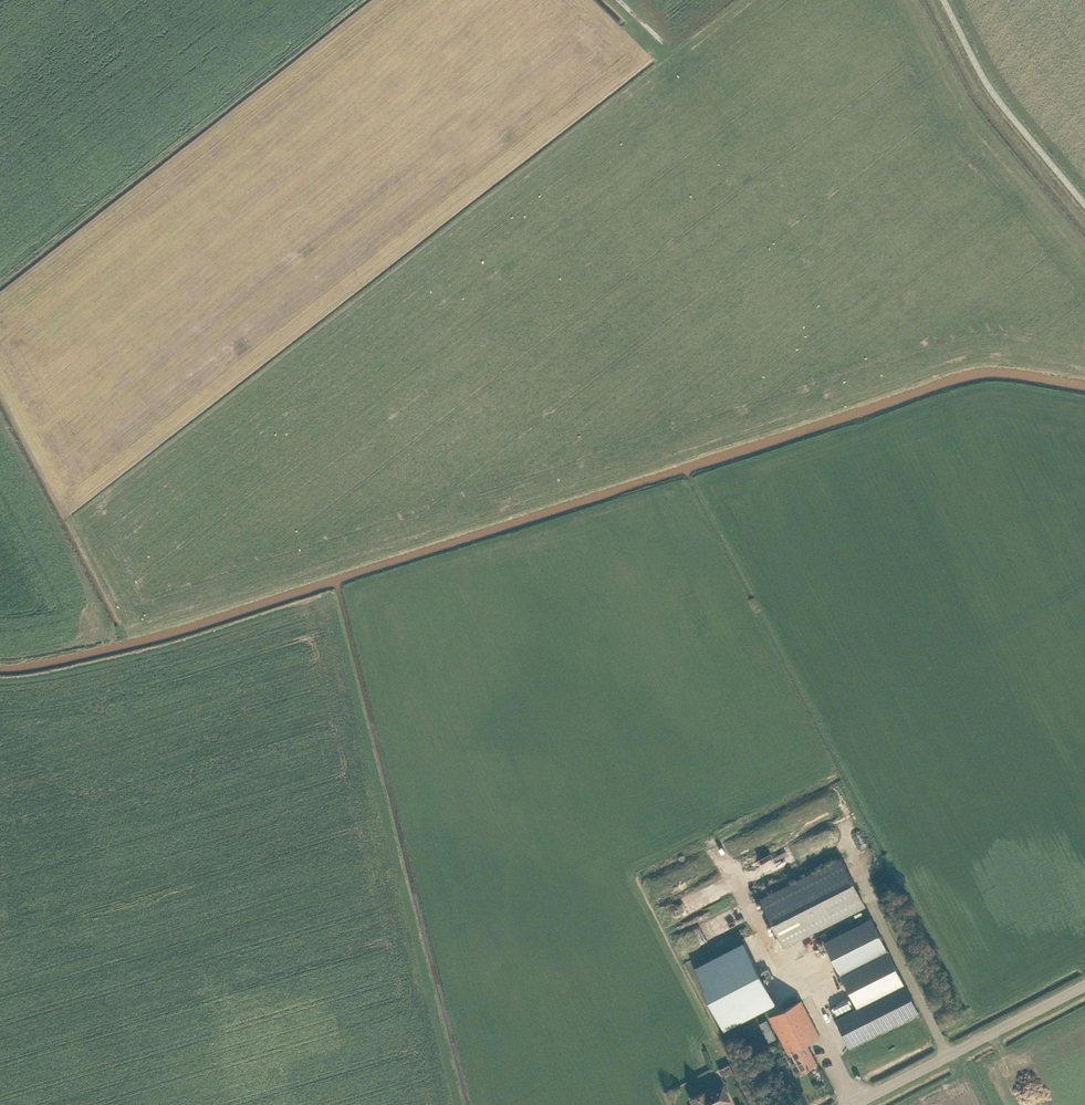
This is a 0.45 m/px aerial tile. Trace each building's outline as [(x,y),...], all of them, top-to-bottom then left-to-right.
[(841,857),(760,898),(784,946),(865,905),(841,857)] [(870,916),(823,940),(856,1006),(904,981),(887,949),(870,916)] [(724,1030),(776,1003),(755,962),(703,988),(724,1030)] [(904,981),(856,1006),(835,1017),(849,1045),(918,1009),(904,981)] [(788,1053),(791,1051),(807,1043),(820,1037),(801,1001),(770,1017),(788,1053)] [(807,1043),(791,1051),(801,1072),(818,1064),(807,1043)] [(723,1076),(733,1071),(730,1064),(719,1069),(723,1076)] [(720,1104),(721,1104),(731,1100),(724,1086),(709,1093),(708,1090),(691,1099),(694,1104),(719,1104),(720,1104)]
